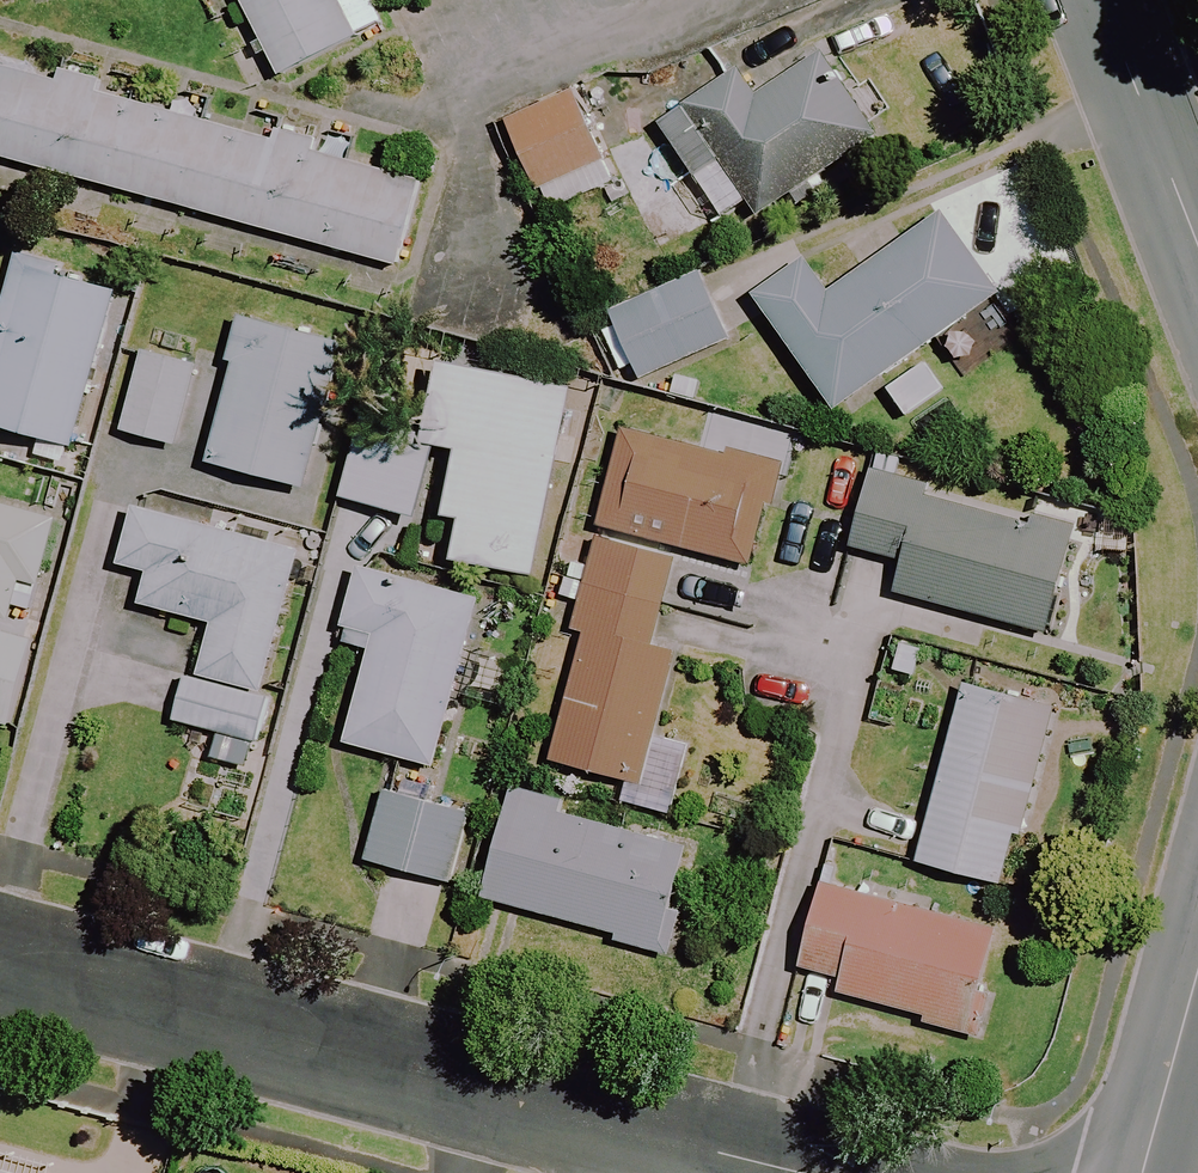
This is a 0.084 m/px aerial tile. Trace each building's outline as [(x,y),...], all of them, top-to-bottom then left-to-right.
[(336,0),(238,0),(277,80),(356,42),(336,0)] [(873,142),(816,56),(759,94),(748,77),(664,133),(724,222),(749,205),(758,219),(873,142)] [(0,70),(0,160),(397,270),(422,177),(273,136),(270,145),(0,70)] [(602,165),(574,98),(509,126),(537,192),(602,165)] [(1000,298),(943,216),(832,294),(811,263),(757,301),(836,413),(1000,298)] [(18,264),(0,325),(0,429),(71,450),(117,293),(18,264)] [(727,344),(700,284),(605,327),(632,387),(727,344)] [(341,345),(247,321),(210,466),(304,490),(341,345)] [(197,367),(145,354),(125,434),(177,447),(197,367)] [(425,445),(435,448),(459,453),(446,519),(463,522),(455,562),(534,578),(572,392),(441,364),(425,445)] [(656,740),(678,662),(651,655),(679,550),(751,570),(779,471),(624,428),(596,526),(603,528),(576,632),(586,635),(553,763),(630,783),(624,804),(670,817),(689,750),(656,740)] [(435,448),(425,445),(356,431),(340,508),(419,525),(435,448)] [(1076,534),(873,476),(852,549),(905,564),(897,594),(1046,637),(1076,534)] [(0,507),(0,622),(11,624),(23,578),(40,582),(56,523),(0,507)] [(200,675),(264,691),(300,550),(138,508),(122,567),(153,574),(145,608),(213,626),(200,675)] [(479,602),(362,570),(342,642),(371,650),(345,745),(433,770),(479,602)] [(264,691),(200,675),(184,671),(169,731),(256,753),(272,693),(264,691)] [(1005,697),(963,686),(918,865),(1008,888),(1022,833),(974,821),(1005,697)] [(469,819),(385,794),(365,862),(449,887),(469,819)] [(690,854),(515,796),(482,897),(657,955),(690,854)] [(998,936),(826,888),(800,984),(971,1032),(998,936)]
